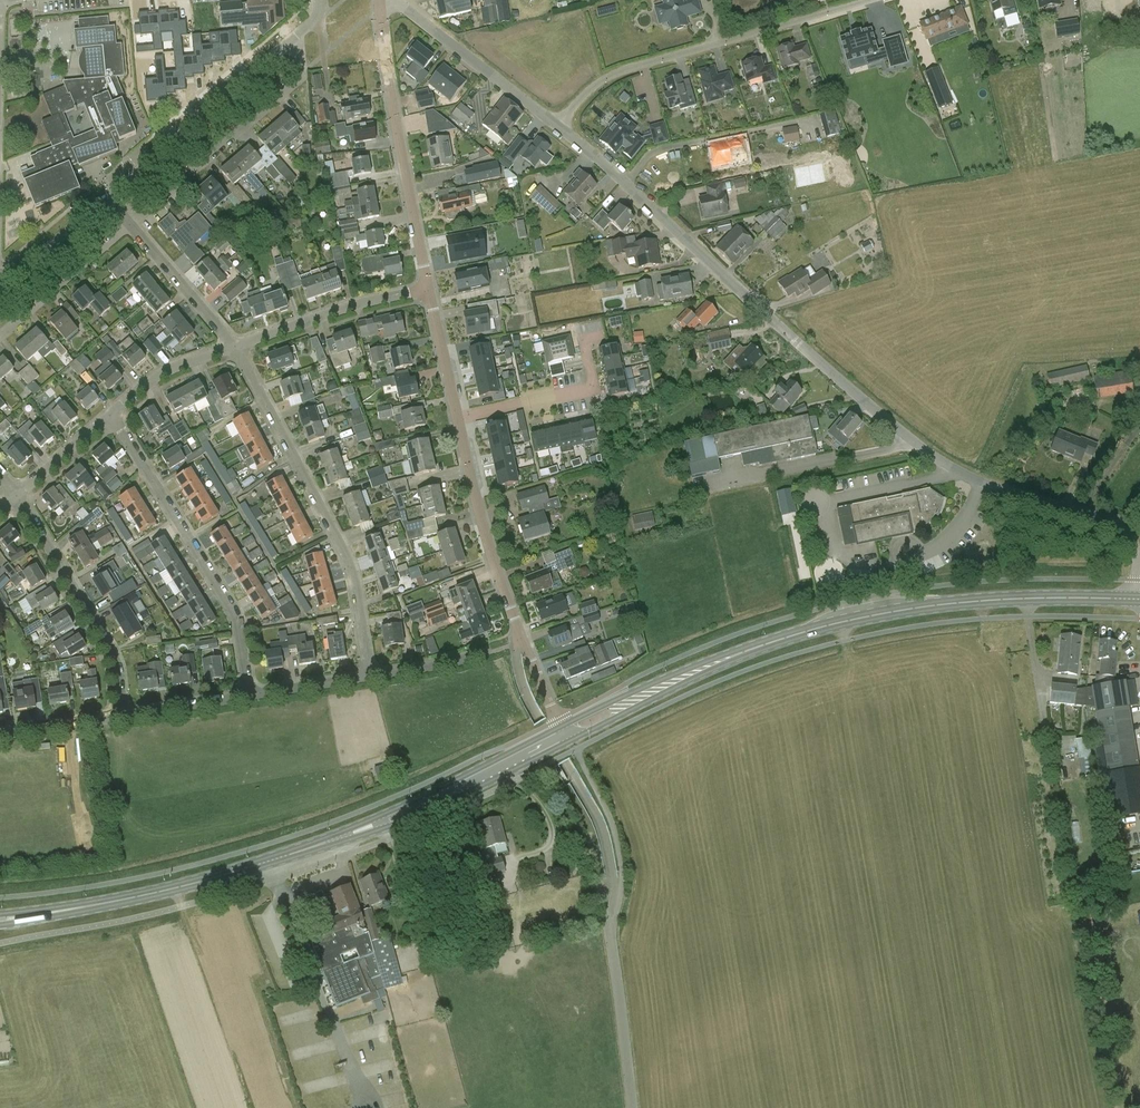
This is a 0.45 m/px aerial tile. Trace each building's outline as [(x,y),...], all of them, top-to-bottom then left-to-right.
[(284,19),(282,0),(254,0),(247,1),(249,19),(257,18),(259,32),(263,37),(284,19)] [(471,12),(468,0),(435,0),(439,20),(471,12)] [(484,8),(487,9),(489,26),(510,23),(506,0),(483,0),(484,8)] [(682,27),(687,26),(684,17),(700,13),(696,0),(686,0),(680,2),(680,0),(663,0),(664,6),(655,9),(659,25),(669,22),(671,30),(676,29),(677,30),(682,29),(682,27)] [(993,13),(1002,10),(1004,17),(1016,14),(1012,0),(989,0),(993,13)] [(1107,9),(1129,7),(1129,0),(1106,0),(1107,9)] [(944,15),(917,26),(923,42),(925,41),(928,49),(936,45),(933,38),(951,31),(951,32),(965,26),(958,8),(944,14),(944,15)] [(167,11),(158,12),(158,15),(160,34),(161,34),(171,33),(173,46),(182,45),(180,27),(186,27),(185,19),(179,19),(178,13),(167,14),(167,11)] [(148,13),(138,14),(140,36),(152,35),(153,48),(162,47),(161,34),(160,34),(158,15),(155,15),(148,16),(148,13)] [(107,155),(117,151),(115,144),(136,135),(120,98),(124,96),(116,78),(124,77),(121,45),(116,45),(114,27),(109,28),(108,17),(78,20),(79,32),(74,32),(74,31),(73,31),(75,51),(93,50),(96,81),(90,83),(96,99),(92,101),(105,131),(96,135),(94,131),(73,140),(63,115),(88,104),(82,89),(68,95),(65,87),(43,96),(52,118),(41,123),(50,144),(52,143),(54,148),(36,155),(36,156),(30,158),(35,169),(21,174),(35,209),(60,199),(80,190),(78,187),(70,168),(78,165),(78,167),(107,155)] [(1062,23),(1064,36),(1079,34),(1077,21),(1062,23)] [(201,46),(203,67),(212,66),(212,64),(225,63),(224,58),(232,57),(229,32),(218,33),(219,44),(201,46)] [(851,38),(840,41),(847,64),(865,59),(868,68),(880,64),(880,63),(887,61),(891,71),(907,66),(899,39),(882,44),(884,51),(877,53),(871,32),(860,35),(860,34),(850,37),(851,38)] [(183,57),(182,57),(184,79),(185,79),(193,78),(193,76),(204,75),(203,67),(201,46),(201,42),(192,43),(193,56),(183,57)] [(406,57),(413,63),(406,73),(415,80),(422,71),(423,71),(433,58),(416,45),(413,42),(407,50),(410,52),(406,57)] [(794,48),(793,44),(776,49),(782,70),(798,65),(798,63),(810,59),(806,45),(794,48)] [(164,68),(164,69),(166,91),(175,90),(174,88),(185,87),(185,79),(184,79),(182,57),(183,57),(182,52),(173,53),(175,67),(164,68)] [(742,64),(748,83),(762,79),(763,84),(776,80),(771,66),(765,68),(761,69),(758,59),(742,64)] [(156,79),(144,81),(146,103),(156,102),(156,99),(167,98),(166,91),(164,69),(164,68),(164,66),(155,67),(156,79)] [(428,85),(450,101),(465,82),(443,66),(428,85)] [(702,81),(700,82),(707,104),(722,99),(721,93),(733,89),(732,85),(726,86),(722,75),(716,77),(714,67),(699,72),(702,81)] [(322,90),(321,75),(312,76),(313,91),(322,90)] [(681,77),(675,79),(665,82),(668,93),(664,94),(668,110),(679,107),(680,110),(696,106),(688,80),(682,81),(681,77)] [(941,80),(928,85),(938,109),(951,104),(941,80)] [(420,114),(419,110),(435,107),(432,94),(429,95),(428,89),(414,92),(416,105),(408,107),(410,116),(420,114)] [(348,98),(349,103),(341,105),(343,121),(353,119),(353,118),(369,115),(367,100),(359,101),(358,97),(348,98)] [(482,125),(507,145),(512,138),(507,134),(523,114),(503,99),(482,125)] [(460,104),(449,118),(463,129),(474,114),(460,104)] [(336,126),(337,126),(335,112),(329,113),(328,105),(317,107),(320,123),(330,122),(330,126),(336,126)] [(835,110),(819,114),(826,139),(841,134),(835,110)] [(424,113),(428,133),(455,128),(433,111),(424,113)] [(296,112),(289,119),(286,115),(275,125),(280,131),(275,135),(282,144),(298,130),(306,123),(296,112)] [(609,128),(599,141),(615,154),(621,146),(622,146),(626,150),(623,153),(631,159),(645,142),(652,140),(654,146),(659,145),(669,142),(663,123),(654,126),(649,127),(651,135),(641,138),(637,135),(636,137),(632,133),(633,132),(636,128),(620,115),(617,119),(615,121),(614,119),(608,127),(609,128)] [(351,144),(355,143),(356,144),(375,140),(372,124),(353,128),(345,129),(344,124),(337,126),(336,126),(335,126),(337,139),(349,137),(351,144)] [(270,154),(282,144),(275,135),(280,131),(275,125),(258,139),(270,154)] [(800,145),(797,127),(783,129),(787,148),(800,145)] [(448,138),(446,138),(427,142),(432,169),(453,165),(448,138)] [(503,158),(511,164),(518,155),(534,168),(550,148),(537,138),(533,144),(531,143),(529,143),(527,145),(519,138),(503,158)] [(743,139),(710,145),(715,168),(747,161),(743,139)] [(316,155),(323,154),(327,153),(331,152),(329,142),(314,144),(316,155)] [(311,158),(310,146),(302,146),(303,158),(311,158)] [(265,167),(261,162),(248,148),(233,161),(239,168),(244,164),(254,176),(265,167)] [(351,162),(353,170),(331,174),(327,153),(323,154),(329,190),(350,186),(348,179),(354,178),(370,174),(367,159),(351,162)] [(513,165),(502,157),(498,163),(509,171),(513,165)] [(278,158),(272,164),(281,175),(288,169),(278,158)] [(233,161),(220,172),(230,183),(233,186),(233,185),(244,176),(246,178),(244,179),(257,194),(264,188),(254,176),(244,164),(239,168),(233,161)] [(467,185),(478,183),(500,178),(497,162),(473,167),(473,170),(464,172),(467,185)] [(265,170),(274,181),(281,175),(272,164),(265,170)] [(812,166),(790,170),(793,183),(815,178),(812,166)] [(572,177),(575,180),(563,193),(578,207),(596,186),(582,172),(581,173),(579,170),(572,177)] [(745,179),(726,180),(726,189),(745,188),(745,179)] [(197,192),(202,198),(201,199),(201,203),(202,204),(198,208),(206,217),(227,199),(232,194),(226,187),(223,183),(217,187),(211,180),(197,192)] [(441,213),(445,212),(446,219),(449,221),(462,218),(465,213),(464,209),(471,208),(468,194),(481,191),(479,185),(455,190),(456,196),(438,199),(441,213)] [(706,188),(708,200),(699,202),(703,218),(727,213),(723,194),(722,194),(720,185),(706,188)] [(230,192),(232,194),(243,207),(250,201),(237,186),(235,187),(230,192)] [(351,194),(350,186),(329,190),(331,197),(351,194)] [(560,205),(540,186),(530,197),(550,216),(560,205)] [(344,202),(345,209),(376,203),(373,189),(357,192),(358,198),(351,199),(351,201),(344,202)] [(357,222),(362,221),(379,218),(376,203),(345,209),(346,215),(354,214),(354,219),(338,222),(340,232),(358,229),(357,222)] [(603,231),(611,223),(621,232),(633,220),(619,207),(609,218),(602,211),(592,221),(603,231)] [(758,215),(754,220),(774,240),(786,228),(782,223),(788,216),(785,208),(783,210),(781,209),(778,211),(773,215),(770,211),(760,217),(758,215)] [(31,212),(24,214),(25,221),(33,220),(31,212)] [(170,215),(157,226),(169,240),(170,239),(183,255),(188,260),(193,266),(204,257),(194,246),(212,230),(198,214),(186,224),(185,222),(179,225),(170,215)] [(716,225),(718,234),(732,230),(730,222),(716,225)] [(732,264),(753,243),(736,227),(716,249),(732,264)] [(381,232),(365,235),(359,236),(358,229),(340,232),(338,233),(339,242),(355,238),(356,244),(366,242),(368,251),(384,247),(381,232)] [(451,242),(447,243),(450,260),(477,255),(474,240),(479,238),(478,230),(449,235),(451,242)] [(658,252),(655,251),(653,242),(635,245),(634,237),(624,239),(624,240),(612,241),(605,242),(607,258),(625,255),(626,259),(637,257),(639,268),(659,264),(657,256),(658,255),(658,252)] [(540,239),(534,242),(536,253),(542,252),(540,239)] [(221,254),(230,247),(225,240),(216,247),(221,254)] [(331,249),(334,262),(344,260),(341,247),(331,249)] [(117,281),(137,264),(127,253),(107,269),(117,281)] [(364,275),(384,271),(385,278),(402,274),(399,259),(389,261),(388,254),(361,260),(364,275)] [(281,257),(274,260),(276,267),(284,265),(281,257)] [(507,257),(489,261),(491,272),(505,270),(506,275),(510,274),(507,257)] [(195,271),(205,282),(217,271),(208,260),(195,271)] [(217,271),(205,282),(214,292),(226,282),(222,277),(232,267),(231,266),(233,264),(229,260),(222,267),(217,271)] [(249,267),(243,261),(235,269),(241,275),(249,267)] [(289,278),(298,275),(293,261),(284,264),(289,278)] [(289,278),(284,264),(275,268),(280,281),(289,278)] [(335,264),(319,269),(325,286),(320,288),(322,296),(341,290),(336,273),(337,273),(335,264)] [(485,268),(454,275),(458,294),(489,288),(485,268)] [(306,301),(322,296),(320,288),(325,286),(319,269),(310,272),(312,277),(310,278),(311,280),(300,284),(306,301)] [(807,281),(800,270),(779,284),(787,297),(794,293),(796,297),(813,287),(817,293),(829,285),(821,272),(807,281)] [(132,287),(146,304),(154,297),(151,293),(157,287),(146,275),(132,287)] [(659,301),(664,300),(664,301),(692,296),(688,275),(660,280),(661,285),(657,286),(659,301)] [(239,278),(236,280),(221,293),(227,300),(242,287),(245,285),(239,278)] [(604,293),(621,292),(621,281),(604,282),(604,293)] [(654,299),(650,281),(638,283),(638,284),(634,285),(637,298),(641,297),(641,301),(654,299)] [(170,302),(157,287),(151,293),(154,297),(146,304),(156,315),(170,302)] [(272,304),(275,312),(288,308),(282,290),(273,293),(270,287),(260,290),(260,291),(265,306),(272,304)] [(94,299),(85,288),(72,299),(83,312),(90,306),(100,317),(111,308),(99,295),(94,299)] [(121,288),(111,297),(117,304),(127,294),(121,288)] [(259,290),(262,297),(247,302),(253,320),(275,312),(272,304),(265,306),(260,291),(260,290),(259,290)] [(467,306),(468,313),(464,313),(467,336),(489,332),(487,319),(498,317),(496,301),(467,306)] [(684,329),(686,326),(690,331),(699,322),(704,327),(717,314),(706,303),(693,316),(687,311),(676,322),(684,329)] [(78,318),(69,307),(50,323),(66,342),(77,332),(71,324),(78,318)] [(162,325),(166,330),(163,333),(167,338),(185,323),(176,313),(162,325)] [(387,317),(358,323),(361,338),(377,335),(376,326),(382,325),(385,339),(395,337),(395,334),(404,332),(400,316),(388,319),(387,317)] [(153,325),(147,318),(136,327),(142,333),(142,334),(153,325)] [(164,350),(175,340),(179,345),(194,333),(185,323),(167,338),(160,345),(153,336),(147,341),(157,353),(162,348),(164,350)] [(136,327),(132,330),(138,337),(142,333),(136,327)] [(36,330),(25,339),(38,353),(48,344),(36,330)] [(351,364),(347,352),(356,349),(350,331),(332,337),(336,351),(330,353),(335,369),(351,364)] [(633,343),(643,342),(643,332),(633,332),(633,343)] [(707,334),(711,351),(721,349),(717,332),(707,334)] [(569,335),(541,342),(546,365),(575,358),(569,335)] [(145,359),(135,347),(136,346),(129,337),(117,348),(107,336),(101,340),(107,346),(104,348),(113,359),(114,358),(116,361),(121,357),(133,370),(145,359)] [(27,362),(38,353),(25,339),(15,348),(27,362)] [(67,353),(57,341),(52,346),(62,358),(67,353)] [(153,357),(157,353),(147,341),(143,345),(153,357)] [(601,361),(621,357),(618,345),(598,349),(601,361)] [(487,346),(468,351),(470,363),(490,359),(487,346)] [(741,379),(748,371),(754,376),(765,364),(762,362),(765,359),(751,346),(744,352),(739,348),(733,354),(737,358),(733,363),(738,368),(734,372),(741,379)] [(294,347),(287,350),(267,357),(273,373),(293,366),(290,356),(296,354),(294,347)] [(386,361),(391,360),(394,371),(412,366),(408,349),(384,355),(382,347),(369,350),(373,366),(386,362),(386,361)] [(121,379),(113,369),(114,368),(109,363),(113,359),(104,348),(94,357),(102,366),(94,374),(99,381),(108,391),(121,379)] [(327,361),(321,348),(315,350),(319,364),(327,361)] [(82,354),(76,360),(80,364),(86,359),(82,354)] [(624,369),(621,357),(601,361),(604,374),(624,369)] [(0,361),(0,377),(2,380),(13,370),(3,358),(0,361)] [(473,375),(493,371),(490,359),(470,363),(473,375)] [(85,371),(80,364),(76,360),(69,366),(79,377),(85,371)] [(29,365),(24,370),(33,381),(39,377),(29,365)] [(1086,365),(1046,374),(1050,389),(1089,380),(1086,365)] [(624,370),(624,369),(604,374),(607,386),(626,382),(624,370)] [(39,388),(33,381),(24,370),(18,374),(34,392),(39,388)] [(493,371),(473,375),(476,387),(477,387),(495,382),(493,371)] [(1133,394),(1130,371),(1093,377),(1097,400),(1133,394)] [(391,388),(396,387),(399,399),(418,395),(414,380),(409,381),(408,374),(394,377),(374,381),(376,389),(391,386),(391,388)] [(216,389),(210,392),(215,404),(222,417),(223,420),(237,413),(229,397),(236,393),(228,376),(213,384),(216,389)] [(285,401),(300,396),(303,404),(315,400),(309,382),(300,386),(297,379),(280,385),(285,401)] [(198,382),(180,391),(185,400),(189,398),(193,406),(194,405),(205,399),(207,398),(205,395),(198,382)] [(495,382),(477,387),(479,399),(493,396),(495,403),(506,400),(504,393),(499,395),(496,382),(495,382)] [(629,393),(626,382),(607,386),(609,399),(629,394),(629,393)] [(797,387),(796,387),(790,382),(784,389),(780,386),(774,393),(777,396),(769,405),(781,415),(789,406),(790,406),(802,392),(800,391),(800,389),(797,387)] [(355,394),(352,386),(340,391),(343,398),(355,394)] [(88,389),(76,399),(85,411),(98,400),(88,389)] [(174,416),(193,406),(189,398),(185,400),(180,391),(166,399),(174,416)] [(425,426),(421,410),(426,409),(424,402),(392,409),(391,405),(376,409),(379,421),(394,417),(394,416),(401,414),(404,431),(425,426)] [(52,426),(58,421),(64,429),(76,418),(64,404),(59,409),(54,403),(41,413),(52,426)] [(215,404),(207,408),(214,421),(222,417),(215,404)] [(804,405),(790,410),(794,418),(807,413),(804,405)] [(182,440),(181,439),(173,427),(167,416),(160,420),(153,408),(139,416),(150,434),(156,430),(160,436),(167,431),(175,444),(182,440)] [(325,413),(317,416),(314,409),(298,414),(303,429),(320,423),(328,420),(325,413)] [(365,423),(360,409),(352,411),(357,425),(365,423)] [(516,415),(519,426),(525,424),(522,413),(516,415)] [(232,423),(238,435),(254,427),(248,414),(232,423)] [(848,442),(848,441),(861,425),(849,414),(843,421),(840,418),(826,433),(843,448),(848,442)] [(758,464),(759,467),(815,455),(810,432),(818,430),(815,417),(807,419),(807,417),(684,443),(688,466),(741,455),(743,467),(758,464)] [(584,442),(596,440),(591,419),(579,422),(584,442)] [(6,420),(0,425),(0,435),(1,436),(11,427),(6,420)] [(30,446),(35,442),(41,449),(53,438),(41,424),(35,429),(29,421),(17,432),(19,434),(24,440),(30,446)] [(173,427),(181,439),(191,433),(183,421),(173,427)] [(584,442),(579,422),(567,425),(572,445),(571,445),(572,448),(584,445),(584,442)] [(320,423),(303,429),(308,444),(325,438),(320,423)] [(353,428),(356,435),(368,431),(366,424),(353,428)] [(488,442),(489,441),(507,437),(504,425),(486,429),(488,442)] [(572,445),(567,425),(555,428),(559,448),(560,448),(571,445),(572,445)] [(238,435),(245,447),(260,438),(254,427),(238,435)] [(559,448),(555,428),(543,430),(547,451),(559,448)] [(202,448),(206,453),(212,450),(207,441),(209,440),(207,437),(210,436),(206,430),(196,437),(201,445),(202,448)] [(535,453),(547,451),(543,430),(531,433),(535,453)] [(371,439),(368,431),(356,435),(359,443),(371,439)] [(1080,461),(1079,463),(1083,454),(1092,457),(1097,445),(1080,438),(1080,440),(1058,431),(1050,450),(1059,454),(1059,451),(1064,454),(1063,456),(1068,457),(1068,456),(1080,461)] [(20,444),(24,440),(19,434),(7,444),(12,450),(8,454),(19,468),(31,457),(20,444)] [(507,437),(489,441),(492,453),(511,449),(508,437),(507,437)] [(245,447),(251,458),(267,450),(260,438),(245,447)] [(404,462),(410,461),(431,456),(428,440),(407,445),(409,456),(403,457),(404,462)] [(392,441),(374,444),(376,452),(393,448),(392,441)] [(92,456),(101,467),(95,472),(100,477),(99,477),(103,482),(112,493),(122,485),(116,477),(117,476),(110,467),(109,469),(105,465),(114,457),(104,446),(92,456)] [(184,461),(187,465),(203,455),(206,453),(202,448),(192,454),(187,446),(179,451),(177,448),(162,458),(169,470),(184,461)] [(511,449),(492,453),(495,465),(513,460),(511,449)] [(206,453),(213,464),(219,460),(212,450),(206,453)] [(249,467),(254,465),(257,471),(273,462),(267,450),(251,458),(245,461),(249,467)] [(320,457),(325,471),(342,465),(337,451),(320,457)] [(435,471),(431,456),(410,461),(414,476),(435,471)] [(200,465),(207,475),(213,472),(206,460),(200,464),(200,465)] [(213,464),(220,476),(226,472),(219,460),(213,464)] [(513,460),(495,465),(497,476),(516,472),(513,460)] [(351,462),(342,465),(325,471),(328,478),(324,479),(327,487),(330,486),(347,480),(344,473),(353,469),(351,462)] [(65,479),(76,492),(84,486),(88,492),(96,486),(79,467),(65,479)] [(381,467),(366,472),(369,481),(384,475),(381,467)] [(191,470),(190,470),(175,479),(182,491),(197,481),(191,470)] [(220,483),(213,472),(207,475),(214,487),(220,483)] [(232,483),(226,472),(220,476),(233,498),(242,493),(235,481),(232,483)] [(500,489),(519,484),(516,472),(497,476),(500,489)] [(388,484),(384,475),(369,481),(372,490),(388,484)] [(265,486),(272,498),(288,490),(281,478),(265,486)] [(388,482),(390,489),(407,485),(406,478),(388,482)] [(204,493),(197,481),(182,491),(189,502),(204,493)] [(114,495),(112,493),(103,482),(93,490),(105,503),(114,495)] [(227,494),(220,483),(214,487),(221,498),(227,494)] [(53,511),(58,507),(65,514),(76,504),(60,485),(54,490),(53,490),(42,499),(53,511)] [(409,493),(407,485),(390,489),(390,490),(392,490),(393,497),(409,493)] [(527,509),(530,517),(518,520),(524,543),(550,535),(543,513),(561,508),(558,498),(548,501),(544,487),(517,495),(522,511),(527,509)] [(421,499),(423,506),(442,502),(439,488),(417,493),(418,499),(421,499)] [(119,499),(126,511),(141,501),(134,490),(119,499)] [(272,498),(278,510),(294,502),(288,490),(272,498)] [(836,510),(838,518),(844,547),(875,541),(895,537),(910,533),(914,532),(916,531),(918,530),(921,529),(923,528),(925,526),(927,524),(929,523),(931,520),(933,518),(935,515),(938,517),(939,515),(940,513),(941,511),(941,509),(942,506),(943,504),(943,501),(943,499),(943,500),(929,491),(929,490),(912,493),(901,496),(901,499),(886,502),(885,499),(836,510)] [(211,504),(204,493),(189,502),(196,513),(211,504)] [(342,499),(347,513),(364,508),(359,493),(342,499)] [(231,502),(227,494),(221,498),(225,506),(231,502)] [(148,513),(141,501),(126,511),(133,522),(148,513)] [(278,510),(284,522),(300,513),(294,502),(278,510)] [(442,502),(423,506),(424,514),(423,514),(424,520),(435,518),(445,516),(442,502)] [(239,507),(243,514),(249,510),(245,503),(239,507)] [(219,516),(211,504),(196,513),(203,525),(219,516)] [(256,506),(249,510),(255,520),(262,516),(256,506)] [(80,520),(87,514),(82,508),(75,514),(80,520)] [(369,522),(364,508),(347,513),(353,528),(369,522)] [(107,513),(111,520),(117,516),(113,509),(107,513)] [(243,514),(249,524),(255,520),(249,510),(243,514)] [(388,524),(401,519),(399,512),(386,516),(388,524)] [(655,527),(652,512),(632,516),(635,531),(655,527)] [(92,513),(89,515),(82,522),(87,527),(97,519),(92,513)] [(155,524),(148,513),(133,522),(140,534),(155,524)] [(284,522),(290,534),(306,525),(300,513),(284,522)] [(111,520),(118,531),(124,527),(117,516),(111,520)] [(249,524),(257,537),(263,533),(255,520),(249,524)] [(423,520),(407,523),(403,524),(406,533),(422,530),(425,529),(423,521),(423,520)] [(248,531),(244,524),(233,531),(237,537),(248,531)] [(313,537),(306,525),(290,534),(297,546),(313,537)] [(12,544),(19,538),(9,527),(0,535),(0,542),(10,554),(8,556),(12,564),(26,556),(21,548),(17,550),(12,544)] [(131,539),(124,527),(118,531),(125,543),(131,539)] [(210,536),(218,548),(231,540),(224,528),(210,536)] [(93,534),(85,539),(82,533),(68,542),(77,555),(109,535),(106,529),(95,536),(93,534)] [(422,530),(406,533),(409,541),(424,537),(422,530)] [(437,536),(442,553),(459,547),(454,530),(437,536)] [(257,537),(264,548),(270,545),(263,533),(257,537)] [(113,541),(109,535),(77,555),(85,568),(98,560),(94,553),(113,541)] [(245,549),(255,543),(252,536),(241,543),(245,549)] [(364,541),(369,555),(384,550),(379,536),(364,541)] [(148,556),(154,553),(158,559),(171,550),(164,538),(151,546),(148,540),(131,550),(138,562),(148,556)] [(388,542),(389,547),(398,544),(397,539),(388,542)] [(239,552),(231,540),(218,548),(225,560),(239,552)] [(551,548),(554,554),(571,547),(569,541),(551,548)] [(112,549),(115,554),(124,548),(121,543),(112,549)] [(400,549),(398,544),(389,547),(391,552),(400,549)] [(277,556),(270,545),(264,548),(271,559),(277,556)] [(322,554),(321,554),(319,546),(304,554),(305,559),(304,559),(308,572),(325,567),(322,554)] [(464,562),(459,547),(442,553),(447,568),(464,562)] [(127,553),(124,548),(115,554),(117,559),(127,553)] [(263,555),(259,548),(248,555),(249,556),(252,561),(263,555)] [(158,559),(165,570),(179,562),(171,550),(158,559)] [(369,555),(373,567),(389,562),(384,550),(369,555)] [(562,560),(563,561),(573,557),(570,550),(554,556),(556,562),(562,560)] [(246,564),(239,552),(225,560),(233,572),(246,564)] [(250,570),(246,564),(233,572),(240,584),(254,576),(259,573),(260,573),(270,567),(266,560),(250,570)] [(152,562),(153,562),(152,561),(142,568),(146,574),(156,568),(152,562)] [(100,569),(103,575),(93,582),(103,598),(118,589),(110,575),(118,570),(113,562),(100,569)] [(165,570),(173,582),(186,574),(179,562),(165,570)] [(393,575),(389,562),(373,567),(378,581),(393,575)] [(2,569),(12,580),(18,574),(8,564),(2,569)] [(544,591),(552,588),(553,591),(562,587),(556,573),(553,564),(543,567),(544,571),(525,578),(532,595),(543,590),(544,591)] [(397,568),(399,574),(408,571),(406,565),(397,568)] [(36,566),(23,574),(22,572),(18,574),(12,580),(9,582),(16,589),(21,584),(26,592),(32,589),(45,581),(36,566)] [(308,572),(312,585),(329,580),(325,567),(308,572)] [(418,567),(408,571),(399,574),(400,578),(409,575),(411,581),(422,577),(418,567)] [(280,573),(284,581),(290,577),(286,570),(280,573)] [(278,579),(274,572),(263,579),(267,585),(278,579)] [(439,579),(436,572),(422,577),(425,585),(439,579)] [(160,573),(159,574),(149,580),(153,586),(163,580),(159,574),(160,574),(160,573)] [(173,582),(180,594),(193,585),(186,574),(173,582)] [(398,589),(393,575),(378,581),(382,594),(398,589)] [(261,588),(254,576),(240,584),(247,596),(261,588)] [(10,581),(6,577),(0,582),(0,591),(10,581)] [(284,581),(292,593),(298,589),(290,577),(284,581)] [(312,585),(315,598),(332,593),(329,580),(312,585)] [(454,606),(461,603),(461,605),(478,599),(472,583),(455,589),(459,598),(452,601),(454,606)] [(285,590),(281,584),(270,591),(274,597),(285,590)] [(166,586),(167,586),(166,585),(157,591),(160,598),(170,592),(170,591),(170,592),(166,586)] [(180,594),(187,606),(201,597),(193,585),(180,594)] [(32,610),(39,606),(42,612),(58,602),(51,590),(48,592),(45,586),(25,598),(32,610)] [(268,600),(261,588),(247,596),(255,608),(268,600)] [(292,593),(299,604),(305,601),(298,589),(292,593)] [(112,614),(119,626),(139,614),(133,605),(139,601),(134,593),(122,600),(125,606),(112,614)] [(336,606),(332,593),(315,598),(319,611),(336,606)] [(567,608),(575,606),(572,593),(564,595),(567,608)] [(277,602),(281,608),(278,609),(285,621),(298,618),(300,615),(288,596),(277,602)] [(567,611),(562,596),(535,606),(541,621),(567,611)] [(178,603),(175,597),(164,603),(168,610),(178,603)] [(187,606),(195,617),(208,609),(201,597),(187,606)] [(461,605),(463,609),(456,612),(459,619),(463,617),(466,623),(484,616),(478,599),(461,605)] [(276,612),(268,600),(255,608),(262,620),(276,612)] [(311,611),(305,601),(299,604),(305,615),(311,611)] [(424,612),(426,616),(443,609),(440,601),(424,607),(425,611),(424,612)] [(578,606),(582,617),(597,612),(594,601),(578,606)] [(406,610),(409,617),(422,612),(424,612),(425,611),(424,607),(422,604),(406,610)] [(186,615),(182,608),(171,615),(175,622),(186,615)] [(216,621),(208,609),(195,617),(202,629),(216,621)] [(447,621),(443,609),(426,616),(430,627),(447,621)] [(142,631),(138,625),(149,618),(145,610),(139,614),(119,626),(128,640),(142,631)] [(422,612),(409,617),(413,626),(425,621),(422,612)] [(571,643),(571,642),(583,637),(579,627),(584,625),(584,626),(600,621),(597,612),(582,617),(569,622),(571,627),(566,629),(565,627),(548,634),(554,649),(562,646),(562,647),(571,643)] [(51,640),(58,636),(73,627),(65,613),(50,622),(46,617),(23,631),(27,637),(42,627),(51,640)] [(387,615),(388,627),(381,628),(385,648),(404,645),(401,625),(402,625),(400,613),(387,615)] [(461,641),(473,637),(490,631),(484,616),(466,623),(461,625),(463,631),(458,633),(461,641)] [(337,617),(316,620),(317,627),(338,624),(337,617)] [(193,627),(189,620),(179,627),(182,633),(193,627)] [(326,633),(327,638),(330,661),(346,658),(342,634),(339,634),(339,631),(326,633)] [(60,657),(67,652),(70,658),(86,648),(78,636),(76,638),(73,632),(52,645),(60,657)] [(290,654),(290,653),(287,638),(286,636),(278,637),(279,642),(269,644),(271,652),(265,653),(268,671),(283,669),(281,655),(290,654)] [(305,636),(287,638),(290,653),(297,652),(299,666),(315,663),(312,644),(306,645),(305,636)] [(1081,638),(1060,636),(1057,674),(1077,676),(1081,638)] [(160,637),(146,639),(147,646),(162,644),(160,637)] [(435,645),(432,645),(431,638),(426,639),(428,653),(436,652),(435,645)] [(220,659),(215,660),(213,650),(218,649),(217,640),(199,643),(199,639),(193,640),(196,653),(201,653),(206,681),(223,678),(220,659)] [(1104,640),(1102,641),(1099,641),(1098,660),(1100,660),(1099,676),(1114,677),(1116,652),(1114,652),(1115,642),(1108,642),(1107,640),(1104,640)] [(593,649),(600,666),(600,667),(611,662),(607,651),(604,645),(593,649)] [(568,663),(560,667),(565,681),(595,669),(595,668),(587,649),(587,648),(574,653),(575,656),(567,660),(568,663)] [(2,711),(9,710),(4,677),(0,655),(0,714),(3,713),(2,711)] [(191,683),(189,675),(196,674),(193,655),(182,657),(184,668),(170,670),(173,686),(191,683)] [(82,658),(69,660),(70,668),(84,665),(82,658)] [(158,689),(156,677),(164,676),(161,662),(147,665),(147,667),(137,668),(138,676),(140,692),(158,689)] [(613,668),(598,674),(601,681),(616,675),(613,668)] [(87,672),(89,682),(79,684),(82,701),(99,698),(95,671),(87,672)] [(60,675),(62,689),(48,691),(50,706),(69,703),(67,689),(73,688),(71,673),(60,675)] [(35,708),(35,704),(42,703),(38,679),(23,682),(23,683),(12,684),(16,711),(35,708)] [(1091,688),(1094,707),(1095,713),(1100,748),(1094,749),(1098,775),(1106,820),(1139,814),(1139,780),(1128,707),(1137,705),(1134,681),(1114,684),(1094,687),(1091,688)] [(1051,685),(1049,704),(1074,706),(1076,690),(1076,687),(1051,685)] [(1087,689),(1085,707),(1094,707),(1091,688),(1087,689)] [(1078,690),(1077,706),(1085,707),(1087,689),(1078,690)] [(1075,740),(1081,778),(1095,776),(1088,738),(1086,738),(1086,736),(1077,738),(1077,740),(1075,740)] [(485,849),(477,851),(480,864),(482,863),(485,876),(497,873),(505,871),(501,857),(498,858),(495,847),(506,844),(499,818),(479,823),(485,849)] [(1080,821),(1070,822),(1072,842),(1082,841),(1080,821)] [(389,900),(379,875),(360,882),(370,907),(389,900)] [(330,894),(331,895),(322,899),(322,897),(318,899),(319,900),(301,907),(309,930),(306,931),(314,952),(315,952),(324,974),(338,1009),(365,998),(361,988),(367,986),(374,1005),(382,1001),(377,989),(376,990),(373,982),(383,978),(386,990),(403,985),(390,937),(380,940),(371,909),(363,911),(368,933),(364,935),(363,931),(366,930),(363,923),(349,887),(330,894)] [(491,907),(501,904),(499,898),(490,901),(491,907)]
